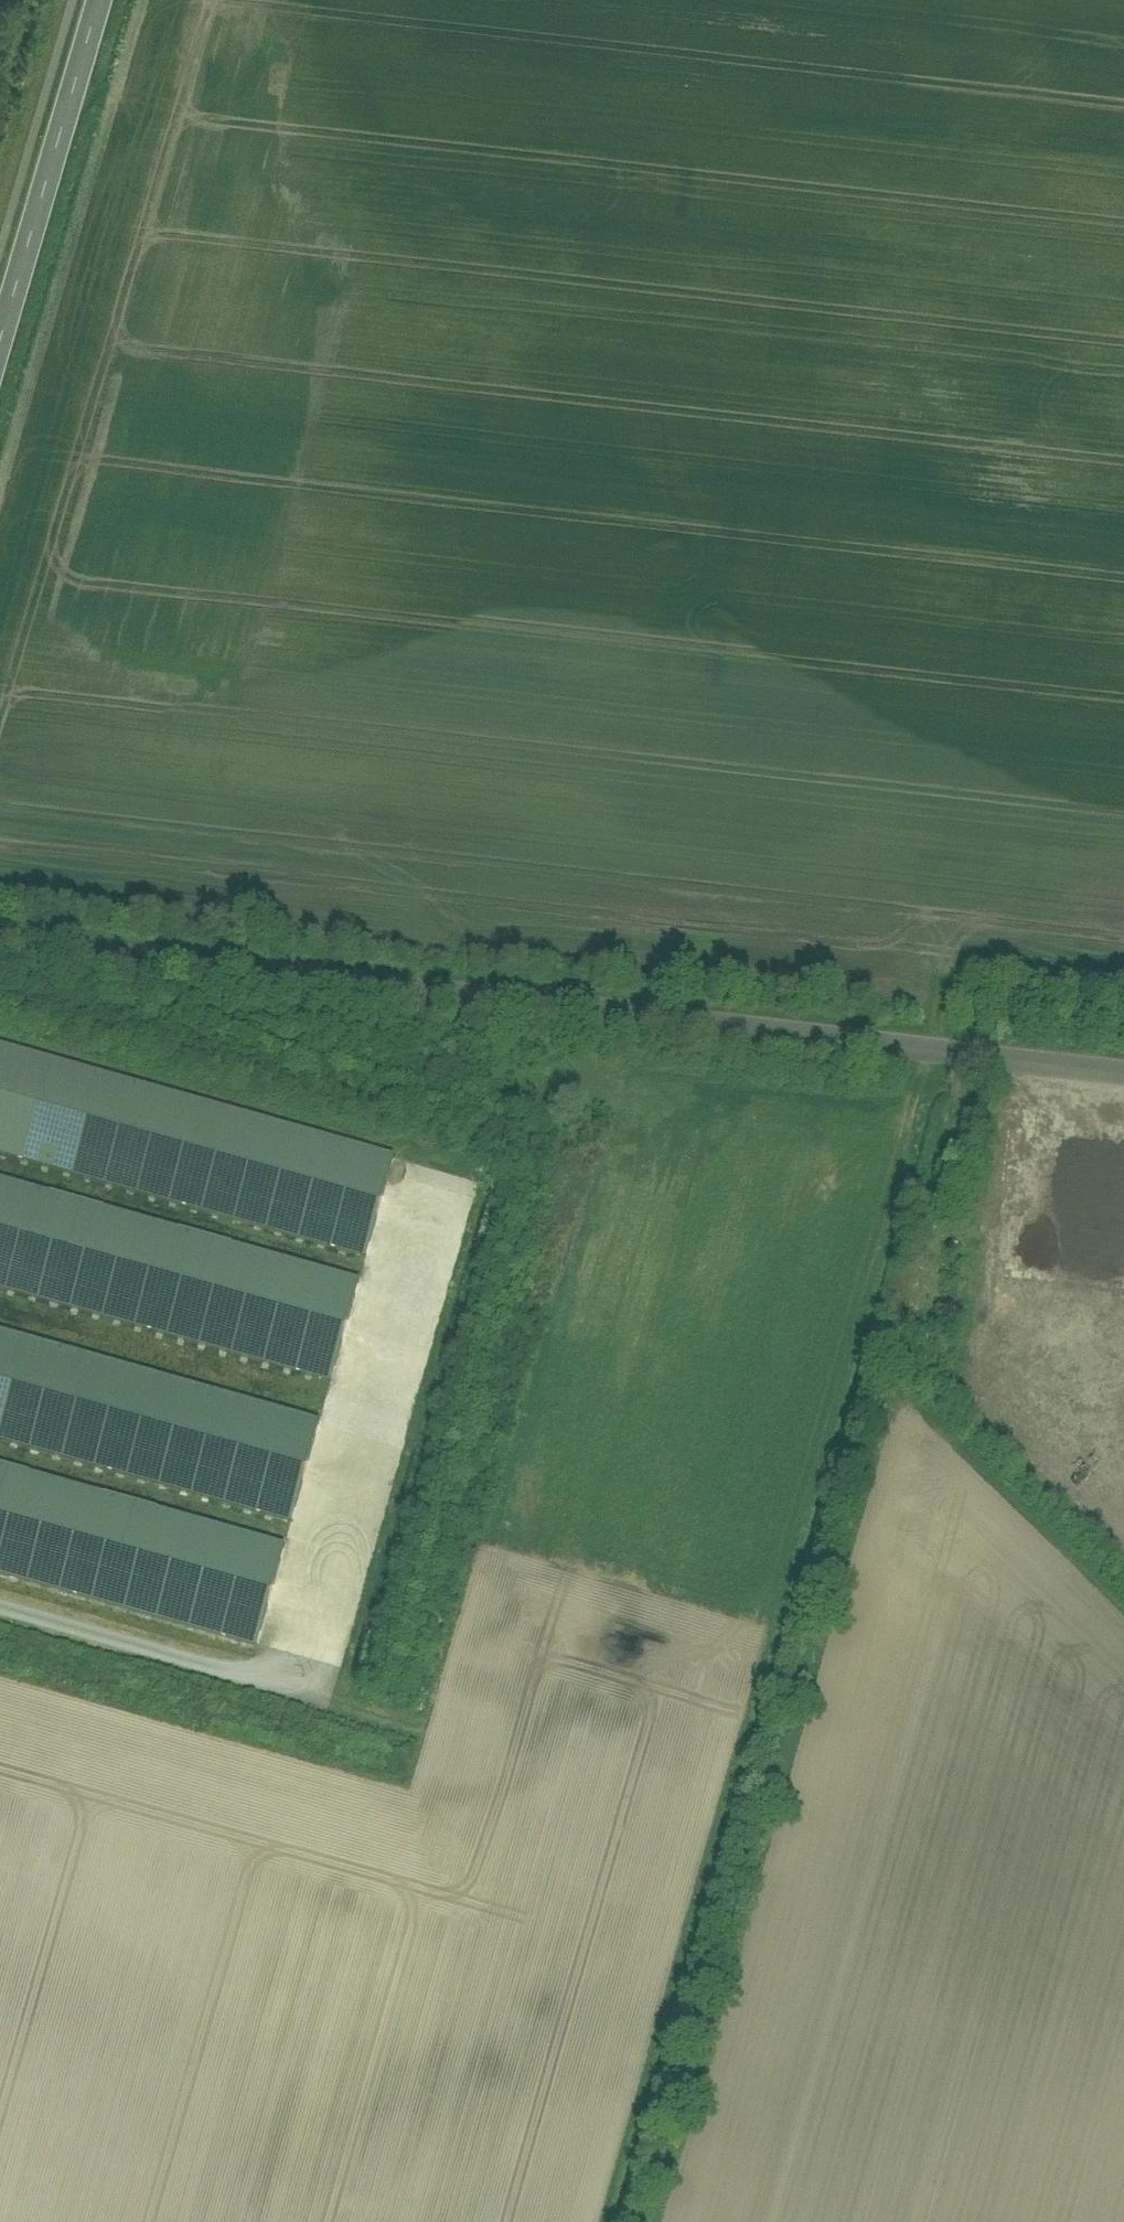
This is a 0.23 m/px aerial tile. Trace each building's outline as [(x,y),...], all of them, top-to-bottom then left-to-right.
[(368,1259),(399,1152),(0,1037),(0,1153),(368,1259)] [(330,1380),(359,1278),(0,1174),(0,1285),(330,1380)] [(295,1526),(326,1418),(0,1325),(0,1441),(295,1526)] [(256,1647),(285,1544),(0,1462),(0,1573),(256,1647)]
